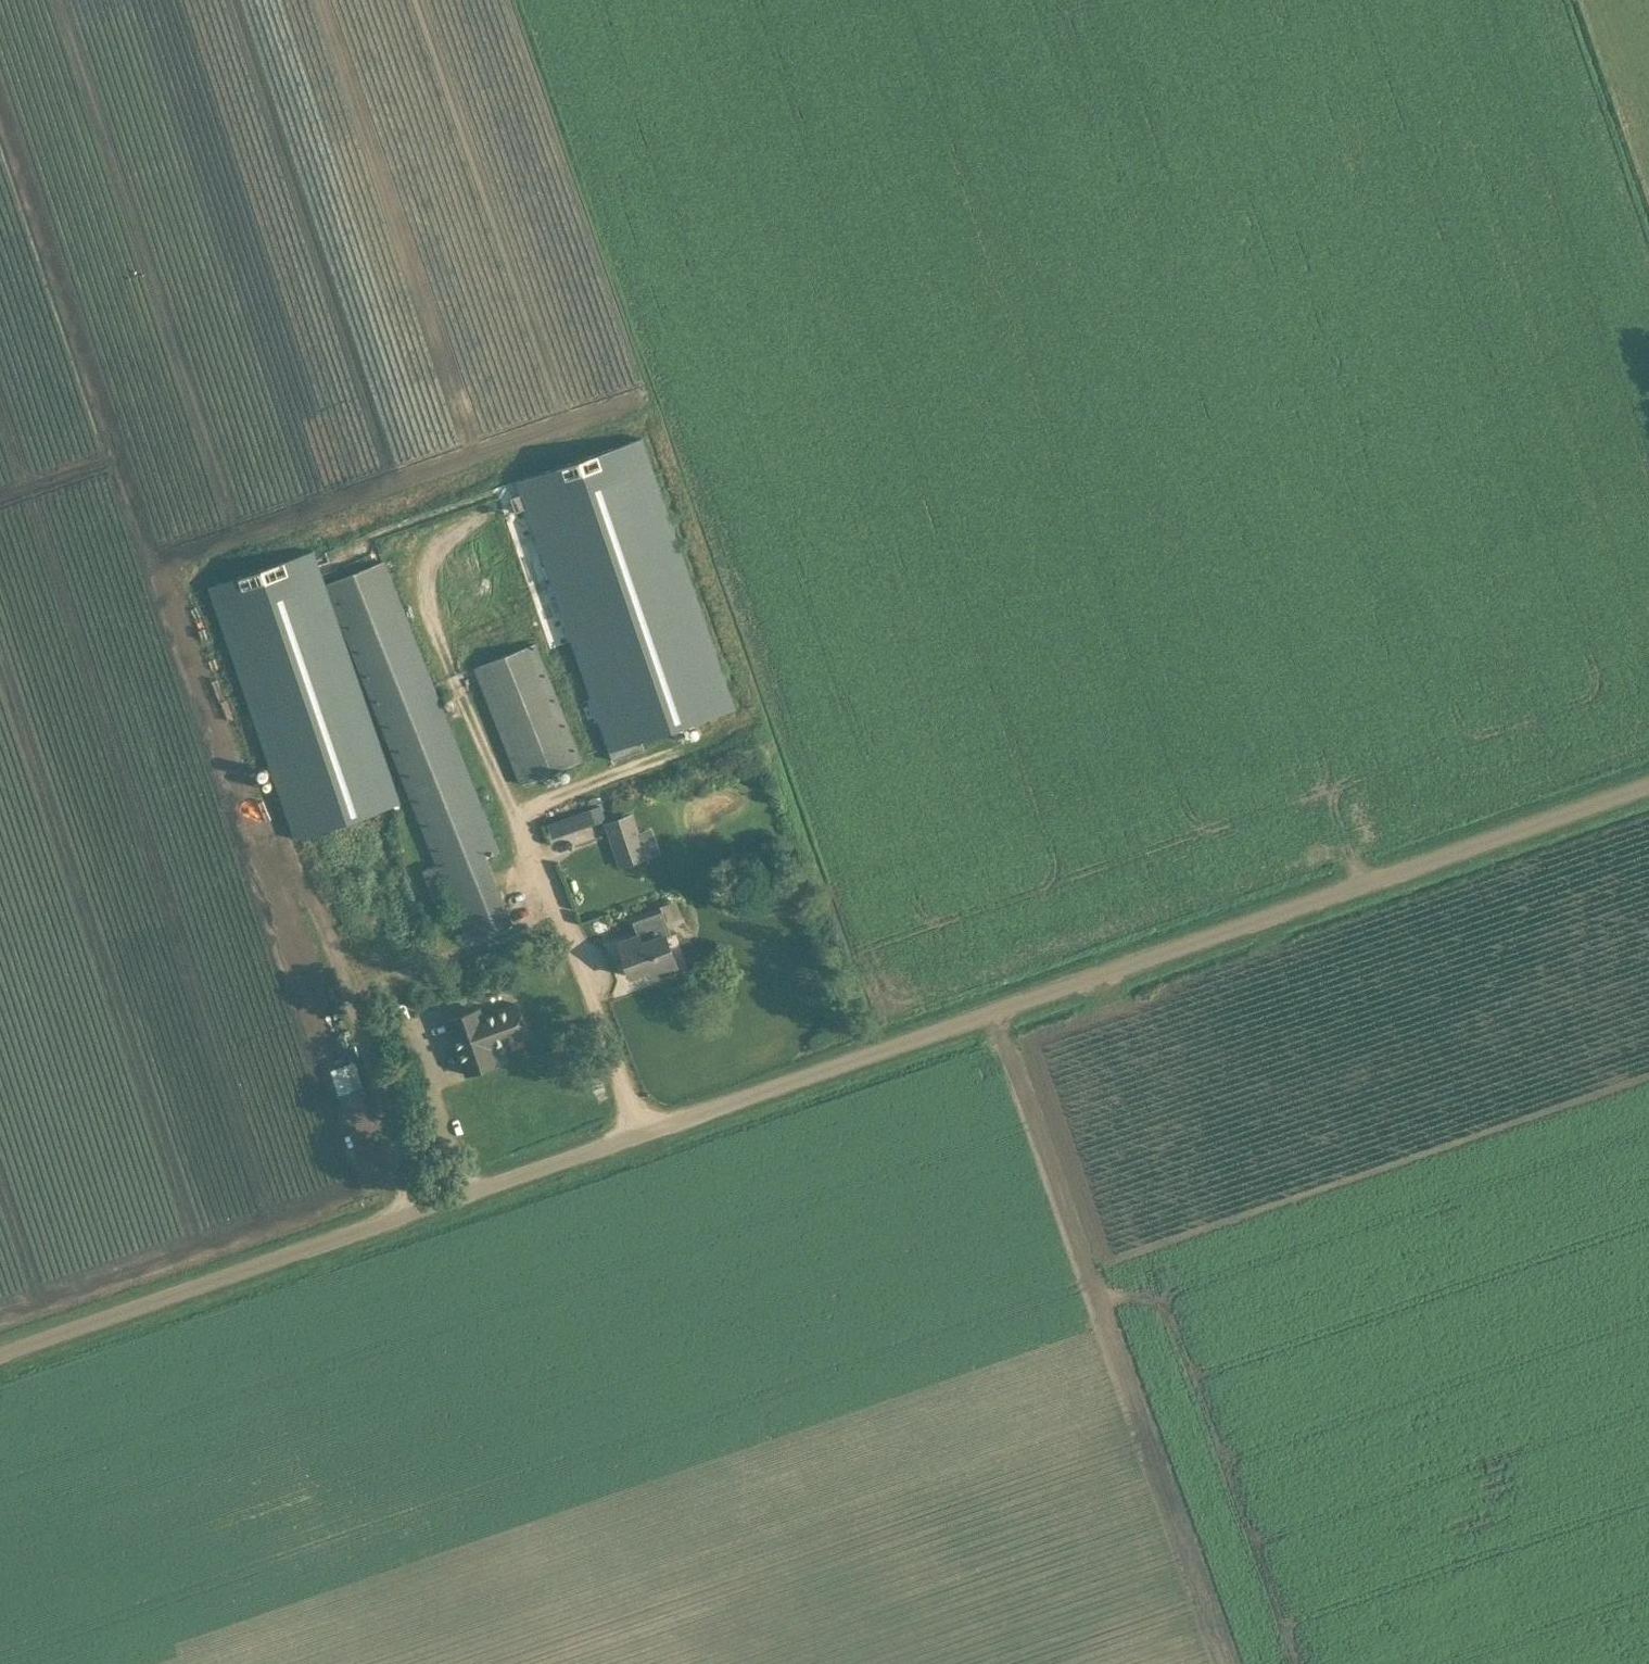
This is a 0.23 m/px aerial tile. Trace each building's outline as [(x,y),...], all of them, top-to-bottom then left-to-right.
[(519,476),(612,746),(737,703),(644,433),(519,476)] [(326,584),(314,546),(209,582),(293,827),(398,792),(326,584)] [(327,584),(415,813),(466,940),(512,921),(486,856),(501,850),(386,560),(327,584)] [(474,668),(520,785),(584,760),(537,642),(474,668)] [(549,834),(592,820),(589,810),(546,824),(549,834)] [(649,857),(640,832),(634,813),(605,823),(620,867),(649,857)] [(678,967),(667,935),(671,934),(662,911),(635,921),(640,935),(618,942),(630,976),(650,969),(653,976),(678,967)] [(448,1018),(459,1049),(467,1074),(473,1072),(498,1063),(492,1047),(529,1034),(518,1003),(505,1008),(483,1015),(480,1007),(448,1018)]
